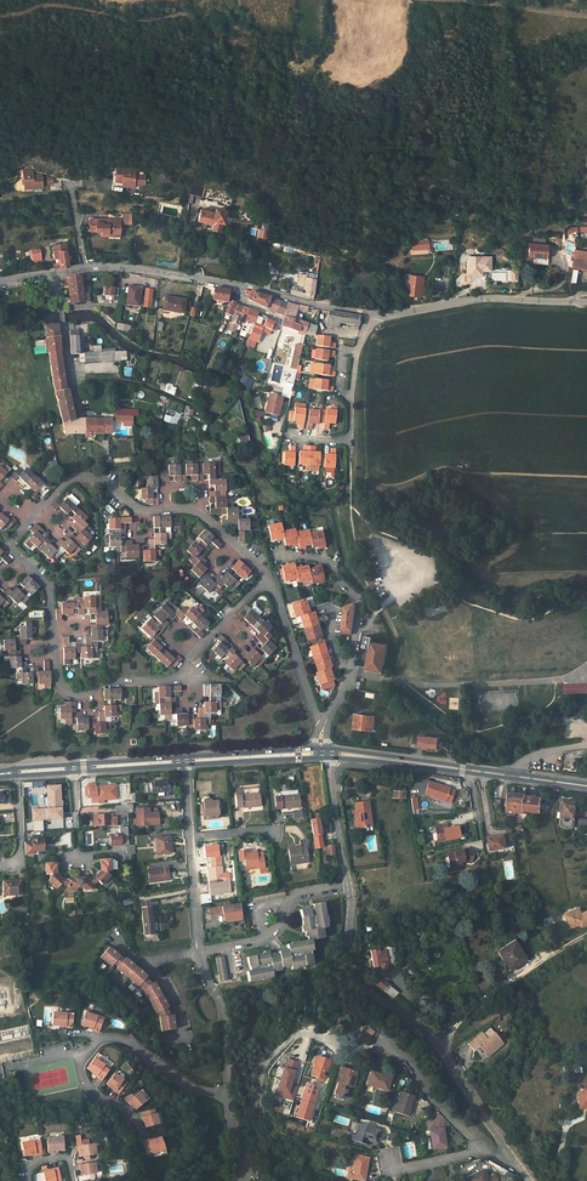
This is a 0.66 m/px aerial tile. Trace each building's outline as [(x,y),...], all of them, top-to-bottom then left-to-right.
[(136,169),(117,167),(115,181),(122,182),(134,184),(134,183),(144,184),(145,176),(135,175),(136,169)] [(24,187),(34,187),(34,185),(42,184),(53,184),(53,180),(49,180),(49,178),(43,178),(43,177),(34,177),(34,172),(24,172),(24,187)] [(186,202),(192,204),(194,195),(201,197),(203,186),(190,184),(186,202)] [(215,213),(201,210),(198,220),(212,224),(211,229),(220,231),(225,211),(216,209),(215,213)] [(123,224),(131,224),(131,214),(123,214),(123,224)] [(121,220),(91,219),(90,232),(102,232),(102,236),(114,236),(114,234),(120,234),(121,220)] [(269,224),(256,220),(254,227),(261,229),(261,228),(268,230),(269,224)] [(259,230),(254,228),(252,235),(267,239),(267,234),(259,232),(259,230)] [(571,256),(575,244),(566,241),(562,253),(571,256)] [(54,269),(68,267),(65,243),(50,245),(53,262),(52,262),(54,269)] [(428,243),(410,244),(411,258),(429,257),(428,243)] [(546,245),(529,244),(528,256),(533,256),(545,257),(546,250),(546,245)] [(30,263),(41,262),(39,248),(28,249),(30,263)] [(548,250),(546,250),(545,257),(533,256),(533,258),(547,259),(548,250)] [(576,250),(573,267),(586,269),(586,252),(576,250)] [(482,257),(467,257),(467,275),(473,275),(481,275),(482,268),(482,257)] [(484,268),(482,268),(481,275),(473,275),(473,277),(483,277),(484,268)] [(313,297),(315,280),(304,279),(305,275),(297,274),(296,287),(290,286),(289,294),(313,297)] [(83,295),(81,280),(80,275),(68,277),(71,295),(73,303),(84,302),(83,295)] [(424,279),(410,276),(407,296),(421,298),(424,279)] [(114,296),(115,287),(106,286),(105,295),(114,296)] [(139,295),(140,288),(138,288),(135,287),(129,287),(128,288),(128,292),(126,304),(138,306),(139,296),(139,295)] [(228,296),(229,290),(214,288),(214,289),(212,300),(217,301),(223,302),(227,302),(228,296)] [(271,297),(270,297),(263,295),(254,292),(246,290),(245,291),(245,294),(249,295),(248,299),(251,301),(257,304),(266,308),(270,299),(271,297)] [(184,304),(185,300),(165,297),(163,309),(168,310),(174,311),(183,313),(184,308),(184,304)] [(276,313),(280,301),(274,299),(271,297),(270,299),(266,308),(276,313)] [(284,315),(288,303),(280,301),(276,313),(279,314),(282,315),(283,314),(284,315)] [(231,315),(234,307),(235,307),(236,305),(234,304),(229,302),(225,313),(231,315)] [(306,312),(308,307),(298,305),(298,306),(288,303),(284,315),(284,316),(294,319),(294,318),(297,310),(306,312)] [(239,322),(240,317),(241,314),(243,307),(241,307),(237,305),(234,316),(231,322),(229,322),(226,329),(234,332),(237,325),(239,322)] [(250,334),(254,323),(246,320),(249,309),(247,309),(243,307),(241,314),(240,317),(239,322),(242,323),(241,325),(242,326),(240,331),(250,334)] [(266,319),(267,317),(262,316),(261,318),(256,317),(258,312),(249,309),(246,320),(254,323),(263,326),(266,319)] [(359,329),(360,316),(340,313),(329,311),(326,325),(338,328),(339,323),(355,325),(355,328),(359,329)] [(306,328),(297,325),(292,323),(294,319),(284,316),(283,321),(281,326),(305,333),(306,328)] [(257,341),(262,328),(267,330),(268,328),(274,331),(275,328),(276,325),(274,324),(274,323),(271,321),(269,320),(266,319),(263,326),(254,323),(250,334),(248,338),(249,338),(256,341),(257,341)] [(314,335),(316,326),(308,323),(306,328),(305,333),(304,334),(314,335)] [(75,420),(68,390),(67,390),(66,390),(63,375),(63,370),(61,361),(61,359),(60,352),(62,352),(61,337),(59,338),(58,325),(45,327),(47,339),(45,340),(46,349),(48,354),(49,354),(53,382),(65,433),(107,433),(107,419),(75,420)] [(79,354),(78,330),(69,331),(71,354),(79,354)] [(329,343),(329,341),(330,337),(317,335),(315,346),(334,348),(335,343),(330,343),(329,343)] [(254,348),(256,341),(249,338),(248,338),(246,345),(254,348)] [(293,344),(291,369),(295,369),(295,372),(300,372),(301,366),(299,366),(300,345),(293,344)] [(126,357),(125,351),(101,352),(101,346),(93,346),(93,351),(93,353),(83,353),(79,354),(80,362),(121,360),(120,357),(126,357)] [(334,356),(334,351),(329,350),(316,349),(314,360),(327,361),(328,355),(334,356)] [(119,361),(84,363),(85,374),(119,372),(119,361)] [(328,371),(329,365),(316,364),(310,363),(309,373),(315,373),(315,374),(334,376),(335,372),(328,371)] [(123,367),(122,377),(130,377),(131,368),(123,367)] [(327,384),(327,380),(310,378),(309,388),(332,392),(333,387),(328,386),(327,386),(327,384)] [(198,391),(202,383),(195,380),(192,388),(198,391)] [(252,392),(255,385),(249,382),(246,389),(252,392)] [(169,393),(172,387),(168,385),(161,383),(160,386),(159,389),(169,393)] [(292,391),(285,389),(283,397),(290,399),(292,391)] [(278,416),(283,397),(269,394),(265,413),(278,416)] [(193,414),(194,411),(188,408),(189,406),(185,405),(182,413),(190,416),(191,413),(193,414)] [(303,428),(305,409),(294,408),(294,412),(289,411),(288,421),(299,422),(298,428),(303,428)] [(335,424),(336,411),(326,409),(323,428),(328,429),(329,423),(335,424)] [(318,424),(319,411),(309,410),(307,429),(311,429),(312,423),(318,424)] [(164,415),(162,421),(177,426),(180,415),(174,413),(173,417),(164,415)] [(133,425),(133,415),(116,416),(116,420),(125,420),(125,425),(133,425)] [(294,465),(295,447),(290,446),(290,452),(284,452),(283,465),(293,465),(294,465)] [(319,465),(320,454),(320,452),(314,452),(314,446),(305,446),(305,452),(299,451),(298,464),(307,465),(309,465),(309,471),(319,471),(319,465)] [(334,473),(336,449),(331,449),(330,455),(324,454),(324,466),(324,467),(324,472),(334,473)] [(220,474),(219,463),(213,463),(213,462),(209,462),(209,463),(203,463),(203,464),(203,469),(197,469),(197,480),(203,480),(203,475),(206,475),(206,473),(208,473),(208,475),(209,480),(215,480),(214,475),(218,474),(220,474)] [(180,470),(180,464),(168,465),(169,470),(163,471),(163,482),(169,481),(169,476),(172,476),(172,474),(174,474),(174,476),(174,481),(176,481),(176,482),(179,482),(179,481),(180,481),(180,470)] [(197,464),(185,464),(186,470),(180,470),(180,481),(186,481),(186,475),(189,475),(189,474),(191,474),(191,475),(192,481),(193,480),(193,481),(196,481),(196,480),(197,480),(197,469),(197,464)] [(11,469),(6,465),(3,469),(0,466),(0,481),(2,479),(1,478),(2,476),(3,477),(11,469)] [(34,476),(33,475),(34,474),(31,472),(31,473),(26,468),(22,472),(18,468),(10,477),(14,480),(18,476),(21,479),(22,478),(23,479),(22,480),(27,484),(34,476)] [(163,482),(163,471),(157,471),(157,476),(146,477),(146,478),(145,478),(145,481),(146,481),(146,488),(152,488),(158,488),(157,484),(156,484),(156,482),(157,482),(163,482)] [(226,491),(226,484),(226,481),(225,481),(225,479),(219,480),(218,474),(214,475),(215,480),(209,480),(209,486),(214,486),(216,486),(216,488),(214,488),(214,491),(209,491),(209,497),(221,497),(220,491),(226,491)] [(38,488),(43,484),(42,483),(42,482),(40,480),(39,480),(34,476),(27,484),(31,488),(27,492),(35,500),(39,496),(35,492),(37,490),(36,489),(37,487),(38,488)] [(158,504),(158,493),(152,493),(151,493),(151,491),(152,491),(152,488),(146,488),(141,488),(141,495),(140,495),(140,498),(141,498),(141,500),(147,499),(147,504),(158,504)] [(78,502),(71,495),(67,499),(75,506),(78,502)] [(226,505),(226,497),(221,497),(209,497),(209,498),(208,498),(209,502),(209,503),(215,503),(216,503),(216,505),(215,505),(215,508),(210,509),(210,514),(221,514),(221,508),(227,508),(226,505)] [(67,499),(67,498),(63,502),(59,498),(51,506),(55,510),(59,506),(61,509),(62,508),(64,509),(63,510),(65,512),(64,512),(67,515),(67,514),(71,511),(75,514),(79,510),(75,506),(67,499)] [(238,519),(237,508),(233,508),(227,508),(221,508),(221,514),(226,514),(228,514),(228,516),(226,516),(227,520),(222,520),(221,520),(221,526),(232,525),(232,519),(238,519)] [(84,521),(87,517),(86,517),(87,516),(84,514),(79,510),(75,514),(71,518),(74,520),(75,519),(76,520),(75,522),(71,526),(80,533),(87,525),(84,521)] [(4,518),(5,517),(4,516),(4,515),(2,513),(1,514),(0,513),(0,528),(1,529),(5,525),(9,529),(16,521),(12,517),(9,521),(6,519),(5,520),(4,518)] [(170,523),(170,516),(164,516),(164,518),(162,518),(162,516),(153,516),(154,528),(159,528),(159,533),(165,533),(165,528),(171,527),(170,526),(171,526),(171,523),(170,523)] [(249,530),(249,519),(238,519),(232,519),(232,525),(238,525),(239,525),(239,527),(238,527),(238,542),(244,541),(244,533),(244,530),(245,530),(249,530)] [(45,539),(41,535),(44,531),(36,523),(32,528),(36,531),(34,534),(35,535),(33,536),(32,535),(24,543),(29,547),(33,544),(37,547),(37,546),(38,547),(40,544),(40,543),(45,539)] [(325,547),(322,531),(309,534),(309,530),(296,533),(295,529),(282,532),(281,523),(268,526),(271,540),(277,539),(279,538),(279,540),(284,539),(285,545),(291,544),(293,544),(294,546),(298,545),(299,548),(304,548),(303,546),(305,545),(311,544),(312,548),(318,546),(320,546),(321,548),(325,547)] [(92,537),(88,533),(92,529),(87,525),(80,533),(79,534),(80,535),(79,536),(78,535),(76,538),(72,534),(68,538),(79,549),(83,545),(84,545),(89,540),(89,541),(92,538),(91,538),(92,537)] [(119,540),(119,538),(120,538),(120,535),(126,535),(125,529),(114,529),(115,535),(109,535),(109,542),(108,542),(109,546),(109,547),(115,547),(115,552),(121,552),(121,541),(121,540),(119,540)] [(222,545),(212,535),(211,536),(209,535),(210,534),(206,529),(198,538),(199,538),(198,539),(201,541),(202,541),(198,546),(202,550),(206,553),(214,545),(218,549),(222,545)] [(171,539),(171,533),(165,533),(159,533),(154,533),(154,537),(156,537),(156,539),(154,539),(148,539),(148,550),(155,550),(154,545),(161,545),(165,545),(166,544),(166,540),(171,539)] [(53,547),(52,546),(51,547),(50,546),(51,545),(49,543),(52,539),(48,535),(45,539),(40,543),(45,547),(41,551),(49,559),(53,555),(57,559),(61,554),(57,550),(53,547)] [(79,549),(68,538),(66,541),(67,542),(66,543),(64,542),(60,538),(53,547),(57,550),(60,547),(65,551),(65,552),(67,554),(68,553),(68,554),(72,550),(76,554),(80,550),(79,549)] [(198,546),(189,538),(185,542),(190,546),(186,550),(190,554),(186,558),(191,562),(199,554),(198,553),(199,551),(200,552),(202,550),(198,546)] [(138,557),(137,546),(134,546),(134,547),(132,547),(132,546),(132,540),(121,541),(121,552),(126,552),(126,557),(128,557),(128,558),(131,558),(131,557),(138,557)] [(160,556),(160,550),(155,550),(148,550),(148,552),(146,552),(146,550),(143,550),(143,545),(137,546),(138,557),(144,557),(144,562),(155,562),(155,556),(160,556)] [(0,550),(0,557),(7,564),(11,560),(0,550)] [(203,566),(207,561),(199,554),(191,562),(195,566),(191,570),(192,571),(191,571),(194,574),(194,573),(199,578),(199,577),(207,569),(204,567),(203,568),(202,567),(203,566)] [(251,572),(246,567),(245,568),(244,567),(245,566),(239,560),(231,569),(235,572),(231,576),(236,580),(239,576),(243,580),(244,579),(245,580),(247,577),(246,576),(251,572)] [(324,581),(321,565),(316,566),(317,568),(315,568),(309,570),(308,566),(302,567),(300,568),(299,565),(295,566),(294,563),(289,564),(290,566),(288,566),(282,567),(282,569),(284,578),(284,581),(297,579),(298,582),(303,581),(311,580),(311,583),(324,581)] [(212,581),(211,580),(210,582),(209,580),(210,579),(208,577),(211,573),(207,569),(199,577),(204,581),(200,585),(201,586),(205,589),(205,590),(204,590),(207,593),(207,592),(208,593),(212,589),(220,596),(223,592),(220,588),(212,581)] [(231,576),(227,572),(225,575),(226,576),(225,577),(224,576),(223,576),(219,572),(212,581),(220,588),(223,584),(228,588),(231,585),(235,588),(240,584),(236,580),(231,576)] [(35,592),(39,587),(35,583),(34,584),(32,582),(33,581),(27,575),(20,584),(23,587),(20,591),(24,595),(28,591),(32,595),(32,594),(33,595),(35,592)] [(200,594),(205,589),(201,586),(196,591),(200,594)] [(20,591),(16,588),(14,590),(15,591),(13,592),(12,591),(12,592),(8,588),(0,596),(4,600),(8,596),(13,600),(13,601),(15,603),(16,603),(17,604),(20,600),(24,603),(28,599),(24,595),(20,591)] [(1,604),(5,608),(9,604),(4,600),(0,596),(0,605),(1,604)] [(90,597),(83,597),(83,600),(78,601),(78,609),(78,614),(84,614),(84,609),(87,608),(87,607),(89,607),(89,608),(89,614),(95,614),(95,607),(101,607),(100,604),(95,604),(95,597),(94,597),(94,596),(90,596),(90,597)] [(78,609),(78,601),(78,597),(73,597),(73,603),(61,603),(61,605),(61,609),(60,609),(55,609),(56,620),(62,620),(61,615),(65,615),(65,613),(67,613),(67,615),(68,614),(68,615),(72,615),(72,614),(73,614),(73,609),(78,609)] [(170,602),(168,600),(164,605),(163,604),(161,607),(153,616),(157,620),(165,627),(169,623),(165,620),(167,618),(166,617),(168,615),(169,616),(173,612),(176,615),(180,611),(170,602)] [(311,613),(310,608),(308,609),(308,607),(306,601),(304,601),(294,604),(292,605),(296,618),(300,616),(311,613)] [(351,634),(356,603),(346,607),(342,633),(351,634)] [(108,617),(108,614),(107,614),(107,612),(101,613),(101,607),(95,607),(95,614),(95,619),(97,619),(97,621),(95,621),(96,624),(91,624),(91,630),(102,630),(102,626),(102,624),(106,624),(107,624),(107,617),(108,617)] [(200,615),(204,610),(203,610),(203,609),(201,607),(200,607),(196,611),(192,607),(188,611),(184,607),(180,611),(176,615),(181,619),(184,615),(186,617),(187,616),(189,618),(188,619),(192,623),(200,615)] [(262,613),(255,607),(252,610),(259,617),(262,613)] [(252,610),(251,609),(250,611),(247,613),(244,610),(243,609),(235,617),(239,621),(243,617),(246,620),(247,619),(248,620),(247,621),(248,622),(248,623),(250,625),(251,624),(251,625),(255,621),(259,625),(263,621),(259,617),(252,610)] [(315,618),(315,616),(317,616),(315,611),(311,613),(300,616),(304,629),(317,624),(315,618)] [(204,627),(208,622),(200,615),(192,623),(196,627),(192,631),(201,639),(205,634),(201,631),(203,628),(202,627),(203,626),(204,627)] [(153,631),(154,630),(155,631),(158,628),(161,632),(165,627),(157,620),(154,623),(153,624),(151,623),(149,620),(145,625),(144,625),(142,627),(142,628),(141,629),(145,632),(141,636),(146,641),(150,637),(154,632),(153,631)] [(271,628),(263,621),(259,625),(255,629),(258,631),(259,630),(260,631),(259,633),(260,633),(256,637),(264,644),(271,636),(272,636),(268,632),(271,628)] [(31,639),(31,622),(25,622),(25,628),(20,628),(20,629),(19,629),(19,632),(20,632),(20,636),(15,637),(15,639),(15,645),(26,644),(26,639),(26,637),(28,637),(28,639),(31,639)] [(320,632),(319,631),(317,624),(304,629),(308,641),(323,636),(322,632),(320,632)] [(108,636),(108,630),(102,630),(91,630),(91,633),(92,633),(93,635),(91,635),(91,636),(85,636),(86,647),(97,647),(97,641),(98,641),(98,642),(102,642),(102,641),(103,641),(102,636),(108,636)] [(158,644),(162,640),(154,632),(150,637),(154,640),(150,644),(146,648),(147,649),(146,650),(149,652),(154,656),(162,648),(160,646),(159,647),(157,646),(158,644)] [(225,654),(228,650),(224,646),(228,642),(220,634),(216,639),(220,642),(218,644),(219,646),(218,647),(216,646),(208,654),(213,659),(217,655),(221,658),(222,658),(224,655),(225,654)] [(276,648),(272,644),(276,640),(271,636),(264,644),(264,645),(265,646),(263,647),(262,646),(260,649),(256,645),(252,649),(260,657),(264,652),(268,656),(273,651),(273,652),(276,649),(275,649),(276,648)] [(75,653),(75,648),(68,648),(68,637),(63,637),(63,651),(65,651),(65,653),(63,653),(64,665),(70,664),(70,659),(75,659),(75,658),(76,658),(76,654),(75,654),(75,653)] [(15,651),(15,647),(14,647),(14,645),(15,645),(15,639),(3,640),(3,641),(3,644),(4,644),(4,651),(10,651),(10,657),(20,656),(20,651),(15,651)] [(97,649),(97,647),(86,647),(86,649),(84,649),(84,647),(80,647),(80,642),(75,642),(75,648),(75,653),(80,653),(80,659),(87,658),(87,659),(91,659),(91,658),(92,658),(92,653),(97,653),(97,652),(97,649)] [(325,649),(325,647),(326,646),(325,642),(309,647),(313,659),(327,655),(325,649)] [(382,671),(388,645),(372,642),(367,668),(382,671)] [(235,659),(234,657),(235,656),(233,654),(236,650),(232,646),(228,650),(225,654),(229,658),(225,662),(230,667),(229,667),(232,670),(232,669),(233,670),(237,666),(241,670),(245,665),(241,661),(237,658),(236,657),(235,659)] [(169,657),(170,656),(169,655),(170,654),(167,652),(162,648),(154,656),(167,668),(167,667),(170,663),(173,666),(175,667),(182,659),(178,655),(174,659),(172,657),(171,658),(169,657)] [(260,657),(252,649),(250,652),(251,653),(250,654),(249,653),(248,653),(244,649),(237,658),(241,661),(245,658),(249,662),(249,663),(251,665),(252,665),(253,665),(257,661),(261,665),(265,661),(264,660),(260,657)] [(330,663),(329,661),(327,655),(313,659),(317,672),(331,667),(333,667),(331,662),(330,663)] [(19,662),(19,660),(21,659),(20,656),(10,657),(4,657),(4,663),(9,663),(10,668),(21,668),(21,673),(27,673),(26,662),(21,662),(21,661),(19,662)] [(48,677),(48,675),(50,675),(49,672),(49,661),(44,661),(44,672),(38,672),(38,678),(38,679),(38,682),(39,682),(39,684),(44,683),(44,689),(50,689),(50,677),(48,677)] [(38,678),(38,672),(38,667),(32,667),(32,672),(29,673),(29,674),(27,674),(27,673),(21,673),(16,673),(16,679),(21,679),(21,684),(23,684),(23,685),(26,685),(26,684),(33,684),(33,678),(38,678)] [(331,674),(330,672),(332,672),(331,667),(317,672),(315,672),(319,685),(320,685),(328,682),(332,680),(333,680),(331,674)] [(221,694),(221,691),(220,691),(220,684),(214,685),(214,686),(212,686),(212,685),(203,685),(204,697),(209,696),(209,702),(215,701),(215,696),(220,696),(220,694),(221,694)] [(569,685),(569,694),(586,694),(586,685),(569,685)] [(170,692),(181,691),(181,686),(166,686),(167,688),(165,688),(165,686),(158,687),(159,698),(160,698),(160,699),(163,699),(163,698),(164,698),(170,698),(170,692)] [(121,700),(120,688),(114,688),(114,690),(112,690),(112,689),(104,689),(104,700),(105,700),(105,701),(109,701),(109,700),(110,706),(117,705),(117,700),(121,700)] [(170,707),(170,704),(176,703),(175,697),(170,698),(164,698),(165,704),(159,704),(159,715),(165,715),(165,720),(171,720),(171,715),(170,709),(171,709),(169,709),(169,707),(170,707)] [(71,711),(71,707),(76,707),(76,701),(65,702),(65,708),(60,708),(60,714),(59,715),(59,718),(60,718),(60,719),(65,719),(65,725),(68,724),(71,724),(72,724),(71,719),(71,713),(69,713),(69,711),(71,711)] [(221,711),(221,701),(220,701),(215,701),(209,702),(204,702),(204,705),(206,705),(206,707),(204,707),(198,708),(199,719),(205,719),(205,713),(210,713),(216,713),(216,711),(221,711)] [(121,711),(121,705),(117,705),(110,706),(104,706),(104,709),(106,709),(106,711),(105,711),(99,712),(99,723),(105,722),(105,717),(111,717),(112,717),(112,718),(115,718),(115,717),(116,717),(116,711),(121,711)] [(182,716),(182,714),(182,708),(170,709),(171,715),(176,715),(176,726),(188,725),(187,714),(184,714),(184,715),(182,716)] [(88,729),(88,718),(85,718),(85,720),(83,720),(83,718),(82,718),(82,713),(71,713),(71,719),(76,718),(77,730),(78,730),(78,731),(82,731),(82,730),(88,730),(88,729)] [(211,728),(210,718),(205,719),(199,719),(199,720),(197,720),(197,719),(193,719),(193,714),(187,714),(188,725),(194,725),(194,730),(205,730),(205,728),(211,728)] [(375,717),(355,714),(354,729),(365,730),(366,728),(374,729),(373,734),(376,735),(378,723),(374,723),(375,717)] [(111,728),(111,722),(105,722),(99,723),(99,724),(97,724),(97,723),(94,723),(94,718),(88,718),(88,729),(94,729),(94,734),(101,734),(101,735),(104,735),(104,734),(106,734),(105,729),(111,728)] [(438,742),(439,738),(425,736),(425,737),(420,736),(419,746),(423,746),(428,747),(438,748),(438,746),(443,747),(443,742),(438,742)] [(169,781),(140,783),(141,793),(170,791),(170,790),(176,790),(175,781),(169,782),(169,781)] [(432,794),(436,796),(446,799),(445,801),(451,803),(454,791),(449,790),(450,788),(429,781),(425,794),(432,796),(432,794)] [(95,787),(95,784),(88,784),(85,787),(86,797),(91,796),(98,796),(98,802),(99,803),(105,803),(104,799),(117,798),(116,786),(95,787)] [(45,787),(46,810),(30,810),(31,821),(33,821),(33,831),(44,831),(44,819),(62,819),(61,809),(63,809),(62,801),(61,801),(60,786),(45,787)] [(241,788),(235,789),(237,806),(242,805),(242,808),(261,806),(260,793),(241,795),(241,788)] [(526,794),(510,792),(508,801),(516,802),(516,803),(514,812),(515,812),(516,812),(516,817),(518,817),(517,823),(525,824),(527,813),(524,813),(524,810),(544,812),(545,802),(542,801),(542,797),(526,795),(526,794)] [(0,793),(0,803),(5,803),(5,802),(11,802),(10,793),(4,793),(0,793)] [(282,796),(275,797),(276,807),(281,806),(282,809),(300,807),(299,794),(298,795),(282,796)] [(219,815),(218,801),(211,802),(211,801),(209,800),(205,800),(204,802),(204,807),(202,807),(203,816),(204,816),(205,816),(217,815),(219,815)] [(577,802),(562,800),(561,811),(558,810),(557,818),(562,818),(562,822),(562,824),(563,825),(563,826),(565,827),(570,827),(572,827),(573,825),(574,824),(574,820),(575,820),(577,802)] [(516,802),(508,801),(508,803),(508,806),(507,811),(510,811),(509,815),(513,815),(513,812),(514,812),(516,803),(516,802)] [(372,826),(368,802),(354,804),(356,814),(357,817),(355,818),(356,825),(364,824),(364,827),(372,826)] [(127,805),(115,806),(115,810),(115,814),(127,814),(127,812),(127,805)] [(157,808),(136,809),(137,819),(137,823),(137,826),(157,824),(156,822),(158,822),(157,808)] [(98,814),(94,814),(94,819),(92,819),(92,826),(109,825),(108,820),(111,819),(111,817),(111,815),(108,815),(98,815),(98,814)] [(108,820),(109,825),(118,824),(117,817),(111,817),(111,819),(108,820)] [(323,847),(318,819),(311,820),(316,848),(323,847)] [(460,837),(458,827),(454,827),(453,826),(447,827),(447,828),(444,829),(446,840),(460,837)] [(70,831),(62,832),(64,849),(72,849),(70,831)] [(120,835),(110,835),(111,846),(128,844),(127,832),(120,832),(120,835)] [(506,847),(505,837),(502,837),(501,835),(494,837),(489,838),(491,849),(506,847)] [(170,853),(169,843),(170,843),(170,836),(155,838),(157,854),(170,853)] [(307,839),(299,840),(300,846),(300,848),(294,849),(294,847),(288,847),(290,865),(309,862),(307,848),(308,847),(307,839)] [(43,840),(33,840),(33,842),(33,850),(25,850),(25,855),(35,854),(35,851),(44,850),(43,840)] [(33,850),(33,842),(25,843),(25,850),(33,850)] [(134,845),(126,845),(127,854),(135,854),(134,845)] [(211,857),(219,856),(218,845),(206,846),(207,857),(211,857)] [(471,862),(474,852),(465,849),(462,849),(462,850),(447,853),(449,863),(456,862),(456,865),(461,864),(461,860),(460,859),(463,858),(464,860),(471,862)] [(244,851),(238,852),(239,862),(245,861),(245,864),(246,870),(259,868),(264,868),(264,867),(262,853),(256,853),(250,854),(250,852),(249,852),(244,852),(244,851)] [(34,855),(26,855),(26,864),(34,863),(34,855)] [(222,873),(221,856),(219,856),(211,857),(212,868),(208,868),(210,883),(223,881),(222,873)] [(105,859),(100,860),(101,871),(107,870),(111,870),(111,859),(105,860),(105,859)] [(51,863),(45,864),(46,874),(50,874),(56,874),(56,866),(52,866),(52,863),(51,863)] [(168,867),(148,869),(150,882),(159,881),(158,879),(169,878),(168,867)] [(98,881),(102,885),(109,876),(112,876),(111,871),(107,871),(107,870),(101,871),(101,873),(99,873),(96,877),(96,879),(98,881)] [(50,879),(49,880),(57,888),(61,884),(62,882),(62,879),(59,876),(57,876),(56,874),(50,874),(50,879)] [(112,876),(109,876),(102,885),(106,888),(113,880),(112,876)] [(84,877),(79,878),(80,887),(83,887),(83,888),(84,888),(84,889),(95,889),(94,883),(94,879),(91,879),(91,878),(84,878),(84,877)] [(80,887),(79,878),(74,878),(74,879),(67,879),(67,880),(64,881),(64,885),(65,891),(76,890),(76,888),(80,887)] [(22,894),(21,881),(14,881),(14,882),(4,882),(4,895),(22,894)] [(223,881),(210,883),(211,894),(230,892),(229,881),(223,881)] [(284,888),(252,894),(253,902),(285,896),(284,888)] [(149,900),(140,902),(145,935),(154,934),(153,931),(152,922),(150,908),(149,900)] [(269,953),(247,957),(249,967),(250,971),(247,971),(249,981),(273,976),(272,971),(282,970),(281,967),(291,965),(291,968),(313,964),(310,950),(313,950),(311,940),(324,938),(322,928),(327,927),(323,903),(313,905),(313,908),(307,909),(300,910),(304,932),(307,931),(309,941),(287,945),(288,950),(289,957),(280,958),(279,954),(269,956),(269,953)] [(239,904),(209,909),(210,916),(214,915),(214,916),(219,915),(223,914),(224,921),(241,918),(239,904)] [(582,914),(580,915),(577,909),(567,914),(574,927),(579,925),(584,927),(586,925),(586,912),(582,914)] [(527,960),(514,941),(498,952),(510,971),(527,960)] [(119,956),(109,947),(100,957),(111,966),(114,963),(119,956)] [(376,950),(370,951),(373,966),(380,965),(381,971),(388,970),(387,962),(393,961),(392,953),(391,948),(376,950)] [(284,951),(278,952),(279,954),(280,958),(289,957),(288,950),(284,951)] [(118,967),(124,960),(119,956),(114,963),(118,967)] [(228,980),(224,956),(216,958),(220,982),(228,980)] [(147,976),(125,958),(124,960),(118,967),(117,968),(139,986),(139,985),(146,978),(147,976)] [(398,992),(384,982),(381,980),(382,979),(378,975),(372,983),(387,993),(388,991),(395,996),(398,992)] [(152,983),(146,978),(139,985),(143,988),(152,983)] [(168,1007),(154,982),(152,983),(143,988),(143,989),(157,1013),(158,1013),(166,1008),(168,1007)] [(170,1015),(166,1008),(158,1013),(160,1017),(170,1015)] [(62,1013),(53,1012),(52,1025),(60,1026),(66,1026),(66,1027),(72,1028),(73,1013),(62,1013)] [(103,1018),(85,1012),(81,1024),(88,1027),(93,1028),(92,1030),(98,1032),(103,1018)] [(175,1029),(173,1015),(170,1015),(160,1017),(162,1031),(175,1029)] [(487,1039),(494,1033),(490,1028),(483,1034),(487,1039)] [(488,1057),(503,1044),(494,1033),(487,1039),(483,1034),(482,1034),(469,1045),(475,1051),(479,1047),(481,1046),(483,1048),(481,1049),(488,1057)] [(110,1069),(94,1058),(87,1069),(93,1073),(97,1075),(96,1077),(102,1080),(110,1069)] [(329,1061),(318,1058),(312,1075),(323,1079),(329,1061)] [(294,1062),(289,1060),(287,1069),(284,1068),(276,1095),(293,1100),(297,1087),(294,1086),(291,1085),(298,1063),(294,1062)] [(351,1067),(342,1064),(339,1074),(341,1075),(335,1093),(348,1097),(350,1091),(349,1090),(349,1088),(350,1089),(351,1086),(354,1086),(356,1079),(355,1078),(357,1072),(351,1070),(351,1067)] [(579,1064),(572,1067),(574,1073),(581,1071),(579,1064)] [(391,1078),(371,1071),(367,1084),(387,1090),(391,1078)] [(127,1082),(114,1073),(107,1084),(112,1087),(116,1090),(115,1091),(119,1094),(127,1082)] [(314,1096),(317,1087),(305,1083),(295,1116),(307,1120),(310,1111),(314,1096)] [(139,1092),(135,1089),(124,1098),(128,1102),(129,1101),(132,1104),(136,1109),(146,1101),(139,1092)] [(142,1089),(139,1092),(146,1101),(149,1098),(142,1089)] [(407,1094),(402,1092),(398,1104),(396,1104),(394,1111),(408,1115),(411,1108),(410,1108),(414,1096),(410,1095),(410,1093),(408,1092),(407,1094)] [(154,1108),(140,1112),(142,1117),(143,1117),(144,1121),(146,1127),(158,1124),(155,1113),(154,1108)] [(375,1128),(360,1123),(357,1131),(356,1135),(354,1140),(367,1145),(368,1140),(369,1140),(368,1140),(370,1132),(374,1133),(375,1128)] [(369,1140),(368,1140),(374,1142),(375,1139),(377,1139),(380,1130),(375,1128),(374,1133),(370,1132),(368,1140),(369,1140)] [(443,1128),(430,1131),(431,1137),(433,1149),(446,1147),(443,1128)] [(354,1140),(356,1135),(349,1132),(347,1138),(354,1140)] [(52,1140),(47,1140),(48,1152),(53,1152),(53,1150),(57,1150),(64,1150),(63,1137),(52,1138),(52,1140)] [(165,1149),(161,1137),(153,1139),(149,1141),(149,1139),(142,1141),(147,1155),(153,1153),(165,1149)] [(34,1140),(21,1143),(24,1156),(31,1154),(36,1153),(36,1155),(42,1153),(40,1141),(34,1143),(34,1140)] [(96,1155),(94,1143),(75,1146),(76,1151),(79,1151),(80,1157),(96,1155)] [(165,1149),(153,1153),(154,1157),(166,1154),(165,1149)] [(356,1156),(351,1156),(348,1171),(349,1171),(347,1178),(364,1180),(368,1158),(365,1157),(358,1156),(356,1156)] [(95,1162),(76,1165),(76,1170),(79,1170),(80,1175),(96,1173),(95,1162)] [(43,1172),(45,1180),(56,1180),(61,1180),(58,1168),(53,1169),(53,1170),(49,1171),(43,1172)] [(483,1170),(472,1176),(473,1177),(465,1180),(466,1180),(489,1180),(487,1178),(483,1170)]
